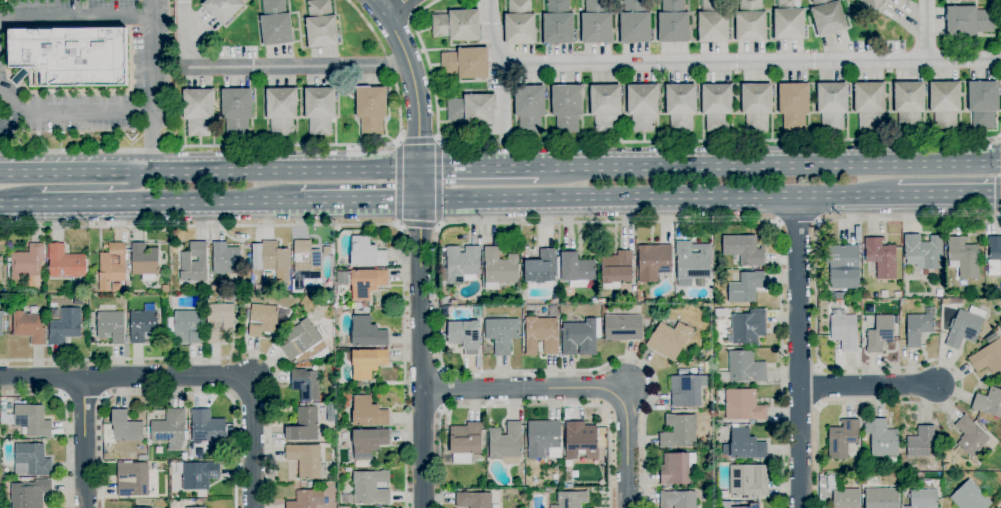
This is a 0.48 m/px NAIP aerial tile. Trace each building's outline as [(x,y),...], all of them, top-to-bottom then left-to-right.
[(201,5),(206,0),(244,0),(242,2),(244,5),(223,26),(211,14),(210,15),(201,5)] [(264,16),(262,0),(284,0),(286,13),(290,13),(293,41),(294,41),(294,44),(279,46),(279,45),(263,46),(260,16),(264,16)] [(308,1),(315,0),(330,0),(332,15),(335,15),(339,45),(337,45),(337,44),(322,46),(323,48),(308,49),(307,46),(308,46),(305,18),(309,17),(308,1)] [(509,14),(508,0),(531,0),(531,14),(535,14),(535,38),(536,38),(537,45),(522,45),(522,44),(505,44),(505,14),(509,14)] [(547,14),(547,0),(569,0),(570,13),(573,13),(574,43),(544,43),(543,14),(547,14)] [(586,13),(586,0),(608,0),(608,13),(612,13),(612,42),(614,41),(614,44),(598,45),(598,43),(582,43),(582,13),(586,13)] [(624,13),(624,0),(646,0),(647,13),(650,13),(651,42),(620,43),(620,13),(624,13)] [(662,13),(662,0),(685,0),(685,12),(688,12),(689,42),(659,43),(658,13),(662,13)] [(703,12),(703,0),(720,0),(720,12),(729,12),(729,42),(699,42),(699,12),(703,12)] [(740,12),(740,0),(762,0),(762,12),(766,12),(766,42),(737,42),(736,12),(740,12)] [(778,9),(778,0),(800,0),(800,9),(804,9),(805,39),(774,39),(774,9),(778,9)] [(814,7),(812,0),(836,0),(836,1),(840,0),(847,29),(818,37),(810,8),(814,7)] [(875,12),(857,0),(883,0),(875,12)] [(947,37),(947,7),(976,6),(977,10),(993,10),(994,32),(977,32),(977,36),(947,37)] [(450,41),(450,37),(433,37),(432,15),(449,15),(449,11),(479,10),(480,40),(450,41)] [(29,73),(16,86),(10,81),(23,68),(9,68),(9,30),(127,29),(128,86),(29,87),(29,73)] [(459,79),(459,75),(442,75),(441,53),(458,52),(457,49),(487,48),(489,78),(459,79)] [(973,129),(973,112),(969,112),(968,84),(967,84),(967,80),(983,80),(983,82),(998,82),(999,112),(995,112),(995,129),(973,129)] [(957,129),(934,129),(934,112),(930,112),(930,82),(947,82),(947,81),(961,81),(961,84),(960,84),(960,112),(957,112),(957,129)] [(844,130),(822,131),(821,113),(818,113),(817,84),(848,83),(848,113),(844,113),(844,130)] [(881,130),(859,130),(859,113),(854,113),(854,83),(885,83),(885,113),(881,113),(881,130)] [(899,129),(898,113),(895,113),(894,83),(924,83),(925,112),(920,112),(921,129),(899,129)] [(579,133),(556,133),(556,116),(552,116),(552,86),(568,86),(568,84),(583,84),(583,87),(582,87),(582,116),(579,116),(579,133)] [(706,132),(706,115),(702,115),(702,85),(732,84),(733,114),(729,115),(729,131),(706,132)] [(769,131),(746,131),(746,114),(742,114),(742,84),(772,84),(772,114),(769,114),(769,131)] [(783,131),(783,114),(780,114),(779,85),(809,84),(810,113),(805,114),(806,131),(783,131)] [(595,133),(595,115),(591,115),(590,86),(621,85),(621,115),(617,115),(617,132),(595,133)] [(632,131),(632,115),(628,115),(628,85),(658,85),(658,115),(654,115),(654,131),(632,131)] [(693,132),(670,132),(670,115),(666,115),(666,85),(696,85),(696,114),(693,115),(693,132)] [(383,134),(361,134),(361,118),(357,118),(356,89),(355,89),(355,86),(370,86),(370,87),(386,87),(387,117),(383,117),(383,134)] [(519,134),(519,116),(515,116),(514,87),(545,86),(546,116),(541,116),(541,133),(519,134)] [(226,137),(226,119),(222,119),(222,88),(236,88),(236,89),(252,89),(252,119),(249,119),(249,136),(226,137)] [(271,136),(270,119),(267,119),(266,89),(296,88),(297,119),(293,119),(294,136),(271,136)] [(309,135),(309,118),(306,118),(305,89),(335,88),(336,118),(332,118),(332,135),(309,135)] [(210,136),(188,137),(187,120),(183,120),(183,90),(213,89),(214,119),(210,119),(210,136)] [(494,124),(464,125),(464,121),(447,121),(447,99),(464,99),(464,95),(494,95),(494,124)] [(351,267),(350,252),(352,252),(352,236),(370,235),(370,246),(377,245),(377,251),(387,250),(387,266),(375,266),(351,267)] [(764,266),(755,266),(755,265),(740,265),(740,255),(723,255),(723,235),(756,235),(756,249),(760,249),(760,246),(764,246),(764,266)] [(922,269),(922,268),(916,268),(916,265),(906,265),(906,259),(904,259),(904,235),(920,235),(920,242),(930,242),(930,236),(942,236),(942,269),(922,269)] [(959,279),(959,268),(949,268),(949,262),(948,262),(947,237),(967,237),(967,241),(964,241),(964,245),(978,245),(978,250),(978,261),(979,261),(979,278),(959,279)] [(989,237),(1000,237),(1000,275),(1000,276),(988,276),(988,260),(989,260),(989,237)] [(896,279),(877,279),(877,262),(866,262),(866,258),(866,256),(867,256),(867,249),(865,249),(865,238),(884,238),(884,240),(881,240),(881,246),(887,246),(887,245),(896,245),(896,279)] [(304,289),(294,289),(294,278),(294,241),(311,241),(311,250),(320,250),(320,270),(322,270),(322,280),(304,280),(304,289)] [(678,279),(677,256),(676,242),(691,241),(691,245),(711,244),(711,256),(710,256),(711,278),(678,279)] [(99,292),(99,273),(101,272),(100,253),(109,253),(109,243),(124,242),(126,281),(111,282),(111,292),(99,292)] [(207,281),(180,281),(180,279),(180,273),(180,272),(181,272),(181,252),(191,252),(190,242),(206,242),(207,281)] [(241,274),(213,274),(213,242),(227,242),(227,247),(240,247),(241,274)] [(276,282),(276,270),(263,271),(263,270),(256,270),(256,263),(262,263),(262,242),(278,242),(278,249),(289,248),(290,282),(276,282)] [(29,287),(29,280),(12,280),(11,262),(7,262),(7,258),(12,258),(11,256),(11,253),(29,252),(29,244),(44,243),(44,261),(41,261),(42,287),(29,287)] [(155,281),(142,281),(142,275),(131,275),(131,257),(132,257),(131,243),(145,243),(145,253),(150,253),(150,248),(158,248),(158,270),(159,270),(159,275),(155,275),(155,281)] [(78,278),(71,278),(71,277),(50,277),(50,257),(49,257),(48,244),(64,244),(64,254),(86,254),(86,277),(78,277),(78,278)] [(658,282),(639,282),(639,270),(639,250),(637,250),(637,245),(651,245),(651,247),(658,247),(658,245),(671,245),(671,273),(658,273),(658,282)] [(447,285),(447,266),(441,266),(441,255),(446,255),(446,247),(460,246),(460,253),(465,253),(464,246),(481,246),(481,257),(480,257),(480,275),(476,275),(476,281),(464,281),(464,283),(456,283),(456,285),(447,285)] [(485,290),(485,265),(484,265),(484,247),(499,246),(500,260),(508,260),(508,254),(519,254),(519,262),(518,262),(519,282),(498,283),(499,289),(485,290)] [(831,290),(830,263),(826,263),(826,256),(828,256),(827,246),(859,246),(859,289),(831,290)] [(553,288),(526,288),(526,282),(525,282),(525,260),(540,260),(540,249),(555,249),(555,281),(553,281),(553,288)] [(620,290),(602,290),(602,284),(602,267),(601,267),(601,257),(612,257),(612,255),(617,255),(617,250),(633,250),(633,260),(632,260),(632,267),(632,282),(620,283),(620,290)] [(588,287),(570,288),(570,281),(561,282),(561,252),(578,252),(578,261),(595,260),(595,280),(588,281),(588,287)] [(370,301),(352,301),(352,285),(351,285),(351,271),(377,270),(388,270),(388,286),(378,286),(378,291),(370,291),(370,301)] [(743,303),(728,303),(728,283),(740,283),(740,272),(754,272),(754,271),(765,271),(765,288),(756,288),(756,302),(743,302),(743,303)] [(348,284),(338,284),(338,272),(348,272),(348,284)] [(676,287),(676,279),(687,279),(687,286),(676,287)] [(112,292),(112,283),(121,283),(121,292),(112,292)] [(224,344),(208,344),(207,304),(234,304),(234,313),(233,313),(233,334),(224,333),(224,344)] [(261,338),(248,337),(252,304),(278,307),(276,333),(266,332),(266,327),(262,327),(261,338)] [(181,344),(181,338),(178,338),(178,337),(175,337),(175,335),(168,335),(167,318),(174,318),(174,311),(200,311),(200,306),(204,306),(205,333),(201,333),(201,343),(181,344)] [(473,318),(473,306),(481,306),(481,317),(473,318)] [(31,345),(31,336),(11,337),(11,327),(13,327),(12,311),(24,310),(24,314),(30,313),(30,307),(37,307),(37,314),(45,313),(45,318),(42,318),(42,328),(45,328),(46,345),(31,345)] [(66,345),(49,345),(49,321),(58,321),(61,321),(61,308),(80,308),(81,337),(66,337),(66,345)] [(288,318),(278,316),(279,308),(289,310),(288,318)] [(958,351),(944,345),(946,340),(947,340),(959,309),(976,316),(979,309),(987,312),(974,344),(963,339),(958,351)] [(758,344),(732,344),(732,314),(749,314),(749,310),(766,310),(766,336),(758,336),(758,344)] [(842,353),(841,340),(831,340),(831,316),(836,315),(836,310),(841,310),(841,315),(856,315),(857,338),(858,347),(858,353),(842,353)] [(145,344),(130,344),(130,311),(157,311),(157,332),(158,332),(158,338),(145,338),(145,344)] [(125,345),(112,345),(112,333),(106,334),(106,339),(97,339),(97,312),(124,312),(125,345)] [(907,348),(906,315),(932,314),(933,333),(920,333),(920,348),(907,348)] [(377,346),(352,346),(351,327),(353,327),(353,322),(351,322),(351,318),(353,318),(353,316),(371,315),(371,325),(378,325),(378,330),(388,330),(389,346),(377,346)] [(605,340),(605,316),(642,315),(642,339),(605,340)] [(883,353),(866,353),(866,348),(867,348),(867,329),(876,329),(876,315),(893,315),(893,343),(883,343),(883,353)] [(290,361),(281,347),(289,342),(284,334),(289,331),(289,330),(293,328),(301,323),(300,322),(307,317),(322,340),(290,361)] [(525,356),(525,353),(526,353),(525,317),(537,317),(537,319),(557,318),(558,352),(559,352),(559,354),(544,355),(543,340),(537,341),(537,356),(525,356)] [(597,355),(578,355),(578,352),(579,352),(579,345),(576,345),(576,351),(577,351),(577,355),(562,355),(562,323),(585,323),(585,318),(596,318),(596,352),(597,352),(597,355)] [(495,357),(494,339),(485,340),(485,320),(519,319),(519,339),(510,339),(511,356),(495,357)] [(478,355),(465,355),(465,350),(463,350),(463,344),(448,344),(448,322),(472,322),(472,321),(480,321),(480,349),(478,349),(478,355)] [(674,362),(646,345),(660,322),(673,330),(679,322),(686,326),(687,325),(694,329),(674,362)] [(704,334),(704,325),(712,325),(712,334),(704,334)] [(1000,338),(1000,340),(1000,369),(992,375),(987,367),(976,373),(967,359),(988,345),(984,339),(995,332),(999,339),(1000,338)] [(353,381),(353,365),(352,365),(352,350),(378,350),(388,350),(388,365),(378,366),(378,371),(371,371),(371,380),(353,381)] [(766,382),(751,382),(751,381),(718,381),(718,372),(729,372),(729,351),(754,351),(754,362),(766,362),(766,382)] [(319,401),(301,401),(301,390),(298,390),(298,400),(291,400),(291,388),(292,388),(291,385),(291,370),(307,370),(307,371),(319,371),(319,401)] [(672,407),(672,395),(671,395),(671,376),(701,375),(701,376),(708,376),(708,386),(701,386),(701,407),(672,407)] [(991,386),(1000,389),(1000,419),(971,408),(975,396),(976,393),(987,397),(991,386)] [(763,421),(763,419),(726,420),(725,405),(717,405),(716,390),(725,390),(756,389),(756,405),(767,405),(767,420),(763,421)] [(390,426),(353,426),(353,411),(353,396),(372,395),(372,405),(379,405),(379,410),(389,410),(390,426)] [(52,437),(43,437),(43,436),(27,437),(27,434),(26,434),(26,428),(27,428),(27,425),(14,425),(0,425),(0,412),(1,412),(1,408),(2,408),(2,407),(5,407),(5,411),(7,411),(7,414),(14,414),(14,405),(44,405),(44,421),(51,421),(52,437)] [(290,441),(286,441),(286,428),(290,428),(290,427),(297,427),(297,407),(317,407),(318,440),(290,441)] [(103,444),(103,425),(112,425),(112,409),(127,409),(127,422),(143,422),(143,441),(115,441),(115,444),(103,444)] [(181,451),(167,451),(170,441),(151,441),(151,421),(166,421),(166,420),(160,420),(160,414),(166,414),(166,409),(186,409),(186,425),(184,425),(184,440),(185,440),(181,451)] [(225,446),(211,446),(211,441),(192,441),(192,415),(191,415),(191,409),(211,409),(211,419),(225,419),(225,446)] [(659,448),(659,433),(673,433),(672,426),(666,427),(665,414),(668,414),(668,415),(673,415),(673,413),(681,413),(681,415),(697,415),(698,426),(695,427),(696,447),(662,448),(659,448)] [(978,469),(969,460),(972,457),(963,450),(957,444),(961,439),(960,438),(964,434),(954,425),(965,414),(968,417),(968,418),(990,438),(977,453),(986,461),(978,469)] [(848,460),(828,459),(829,427),(842,427),(842,424),(840,424),(840,419),(860,420),(860,430),(859,430),(859,444),(848,444),(848,460)] [(898,456),(871,456),(871,433),(867,433),(867,440),(862,440),(862,433),(864,433),(864,419),(887,419),(887,430),(898,429),(898,456)] [(505,465),(502,459),(489,459),(489,428),(500,427),(501,435),(507,435),(507,422),(522,421),(522,424),(521,425),(522,457),(520,458),(517,465),(505,465)] [(536,460),(528,460),(528,421),(560,421),(560,448),(561,448),(561,458),(548,458),(548,457),(546,457),(546,458),(536,458),(536,460)] [(599,460),(585,460),(585,450),(577,450),(577,460),(565,460),(565,450),(565,435),(564,435),(564,427),(566,427),(566,421),(584,421),(585,425),(597,425),(597,450),(599,450),(605,450),(605,456),(599,456),(599,460)] [(453,465),(453,454),(451,454),(450,436),(450,427),(467,426),(466,422),(481,422),(481,435),(481,454),(471,454),(471,464),(453,465)] [(755,458),(730,459),(730,438),(731,438),(731,424),(744,424),(744,428),(749,428),(749,437),(756,437),(756,443),(767,443),(767,458),(755,458)] [(930,457),(908,457),(907,436),(918,436),(917,426),(935,425),(935,441),(930,441),(930,457)] [(354,460),(354,445),(353,445),(353,430),(379,430),(379,429),(389,429),(390,445),(379,445),(379,450),(372,451),(372,460),(354,460)] [(52,476),(42,476),(42,475),(28,475),(28,474),(15,474),(15,444),(31,444),(44,444),(44,459),(52,459),(52,476)] [(141,454),(129,454),(129,444),(141,444),(141,454)] [(299,479),(298,460),(286,460),(285,445),(290,445),(300,445),(320,445),(321,465),(328,464),(328,477),(321,477),(321,479),(299,479)] [(661,485),(660,466),(664,466),(663,453),(689,453),(689,454),(696,454),(696,465),(689,465),(689,485),(661,485)] [(888,470),(888,457),(896,457),(896,469),(888,470)] [(209,490),(183,490),(182,474),(176,474),(176,463),(216,463),(216,462),(220,462),(220,479),(209,479),(209,490)] [(133,497),(133,496),(122,496),(122,497),(118,497),(117,476),(130,476),(130,469),(137,469),(137,463),(148,463),(148,497),(133,497)] [(736,500),(736,496),(730,496),(729,465),(767,465),(768,496),(761,496),(761,495),(740,496),(740,500),(736,500)] [(378,506),(378,505),(358,505),(358,503),(355,503),(354,483),(353,483),(353,472),(381,471),(381,470),(390,470),(390,483),(377,483),(377,489),(390,489),(390,505),(380,505),(380,506),(378,506)] [(860,489),(860,507),(833,507),(833,491),(827,491),(827,475),(842,475),(842,489),(860,489)] [(475,487),(475,478),(484,478),(484,486),(475,487)] [(43,494),(43,507),(12,507),(12,503),(11,503),(10,482),(15,482),(15,483),(34,482),(34,480),(52,479),(52,494),(43,494)] [(992,503),(987,507),(959,507),(949,498),(969,479),(992,503)] [(899,488),(899,507),(866,507),(865,489),(899,488)] [(316,506),(316,507),(285,507),(285,501),(297,501),(296,490),(324,490),(324,506),(316,506)] [(937,490),(938,507),(903,507),(911,507),(911,498),(908,498),(908,494),(911,494),(911,490),(937,490)] [(581,503),(581,507),(550,507),(550,505),(559,505),(559,503),(558,503),(558,500),(557,499),(557,496),(557,495),(557,492),(588,491),(588,503),(581,503)] [(696,491),(696,507),(674,507),(674,506),(670,506),(670,507),(660,507),(659,491),(664,491),(664,492),(696,491)] [(492,493),(492,507),(470,507),(456,507),(456,492),(460,492),(460,493),(492,493)]
